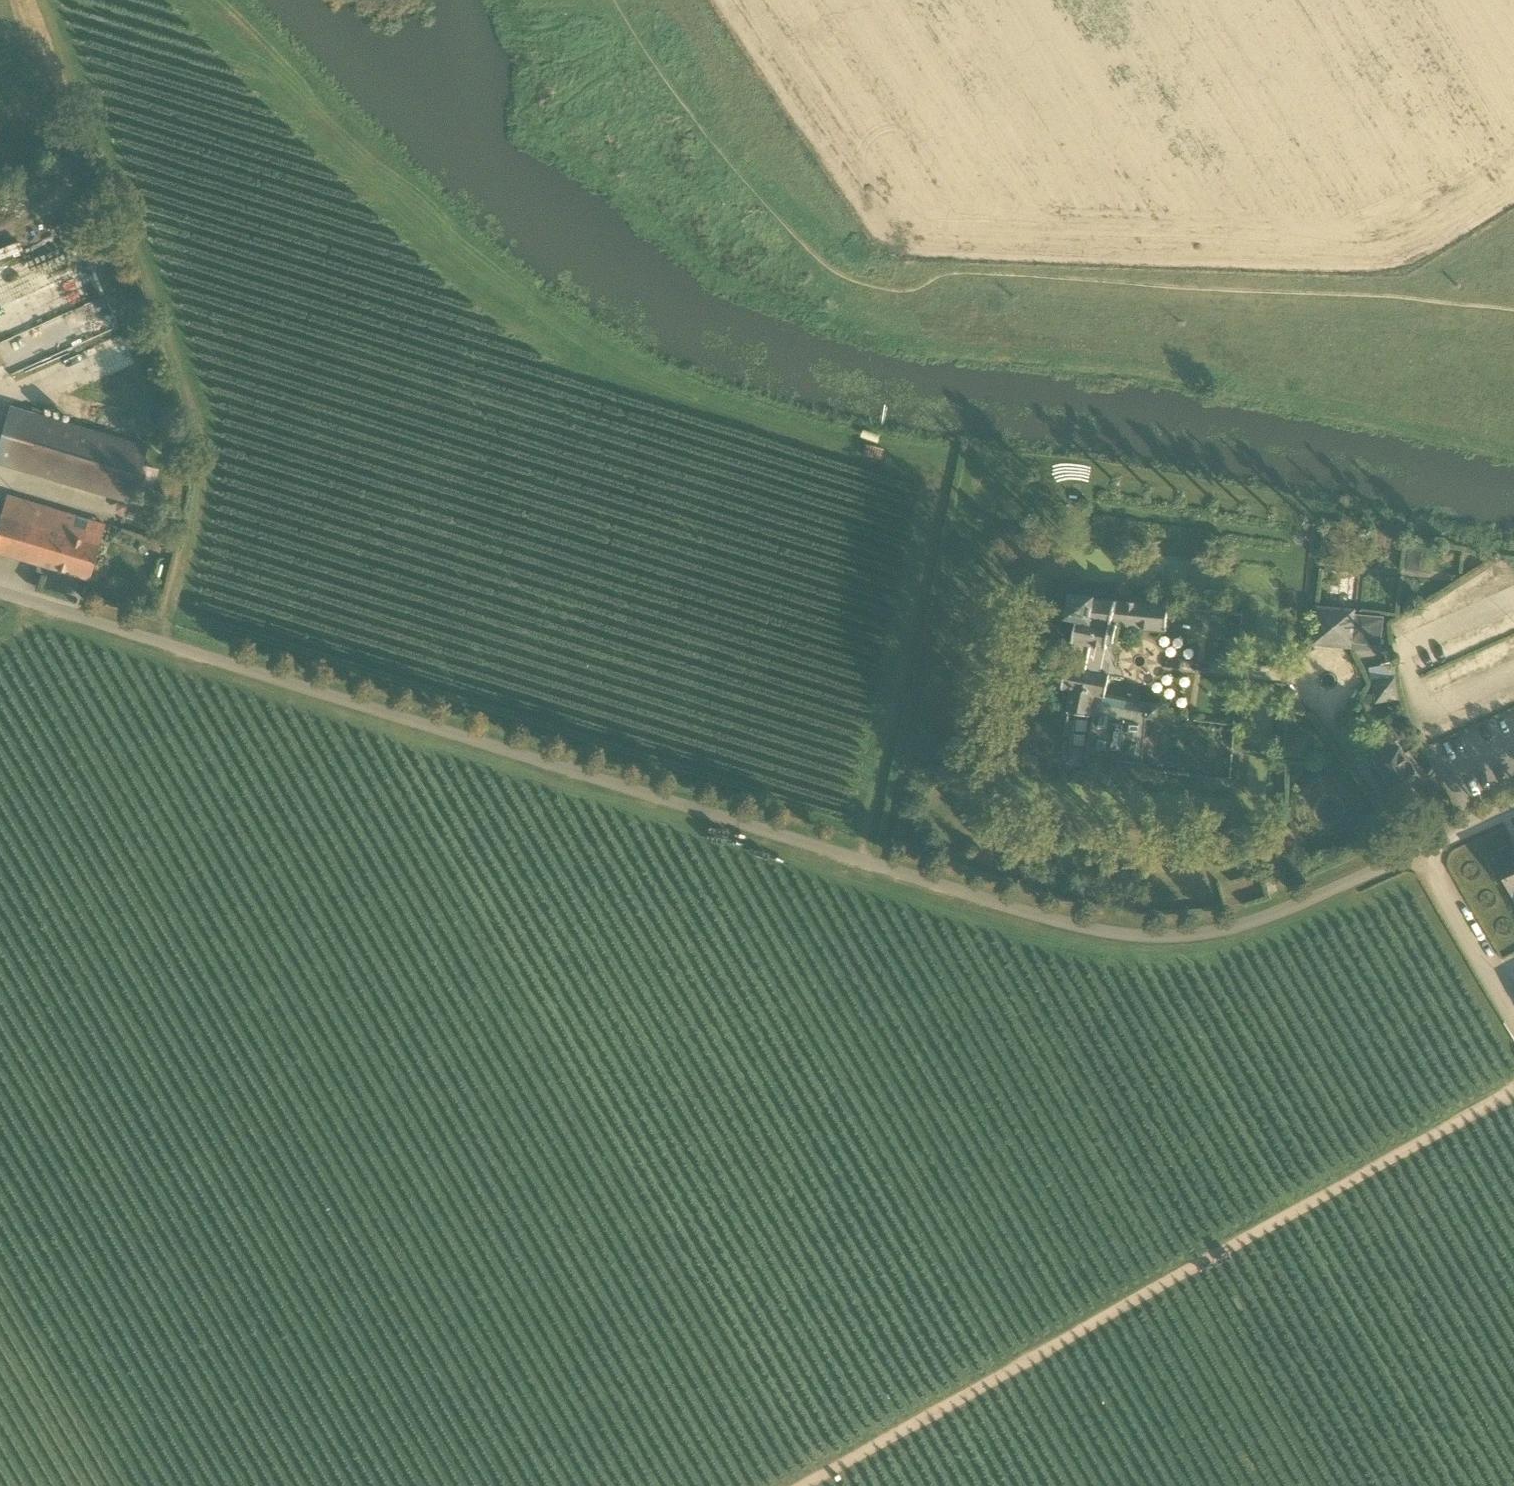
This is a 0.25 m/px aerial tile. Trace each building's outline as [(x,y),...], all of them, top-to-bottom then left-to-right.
[(0,271),(0,368),(2,373),(119,333),(86,241),(0,271)] [(97,349),(108,373),(132,362),(121,338),(97,349)] [(80,426),(43,415),(11,405),(0,440),(0,463),(131,503),(137,484),(143,463),(148,447),(80,426)] [(98,544),(84,540),(88,528),(75,525),(77,518),(72,516),(72,514),(5,495),(0,514),(0,553),(89,579),(98,544)] [(1075,586),(1072,605),(1070,617),(1076,618),(1069,664),(1068,667),(1065,688),(1072,689),(1068,710),(1091,715),(1091,713),(1095,714),(1084,757),(1143,762),(1147,718),(1159,719),(1161,704),(1147,703),(1147,704),(1104,695),(1108,675),(1105,674),(1111,639),(1114,639),(1116,623),(1169,629),(1173,603),(1098,593),(1099,590),(1075,586)] [(1352,650),(1353,643),(1381,646),(1385,617),(1356,614),(1357,611),(1317,607),(1313,645),(1352,650)] [(1047,684),(1065,688),(1068,667),(1051,664),(1047,684)] [(1376,702),(1400,699),(1396,675),(1373,678),(1376,702)] [(1397,797),(1424,779),(1396,740),(1379,752),(1372,757),(1377,763),(1374,765),(1397,797)] [(1084,748),(1067,746),(1065,763),(1081,765),(1084,748)] [(1498,858),(1495,859),(1496,862),(1497,862),(1513,900),(1513,851),(1498,858)]
